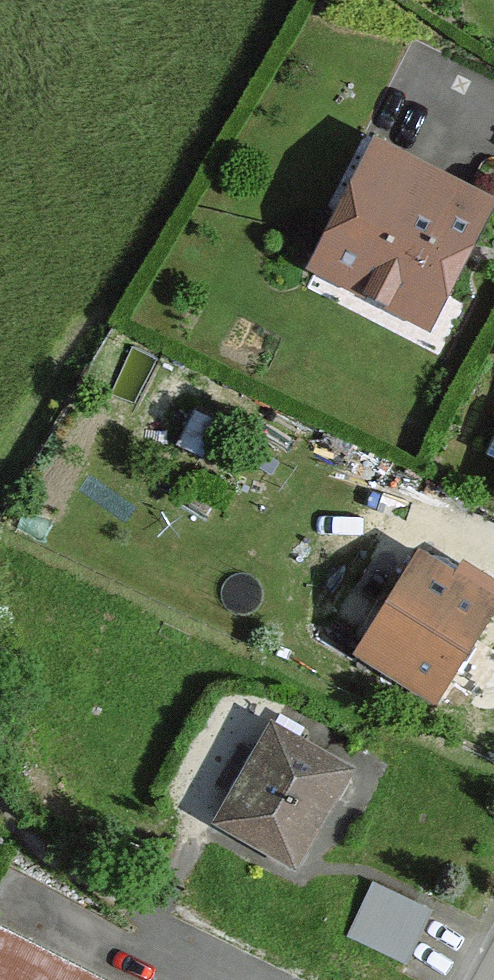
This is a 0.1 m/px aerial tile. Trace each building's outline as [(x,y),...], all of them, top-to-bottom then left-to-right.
[(367,207),(391,161),(377,153),(353,200),(367,207)] [(436,300),(460,255),(446,248),(461,222),(471,202),(430,181),(391,161),(367,207),(353,200),(326,251),(365,271),(357,287),(396,307),(407,285),(436,300)] [(460,255),(473,228),(461,222),(446,248),(460,255)] [(365,271),(326,251),(318,267),(357,287),(365,271)] [(426,324),(436,300),(407,285),(396,307),(426,324)] [(472,639),(493,606),(493,602),(489,599),(458,580),(421,556),(360,651),(434,696),(449,674),(478,693),(493,670),(493,654),(472,639)] [(458,580),(489,599),(493,592),(493,587),(483,580),(466,571),(458,580)] [(221,821),(295,864),(305,846),(349,769),(273,727),(221,821)] [(351,936),(409,963),(420,940),(434,910),(376,883),(351,936)] [(0,934),(0,979),(92,979),(0,934)]
